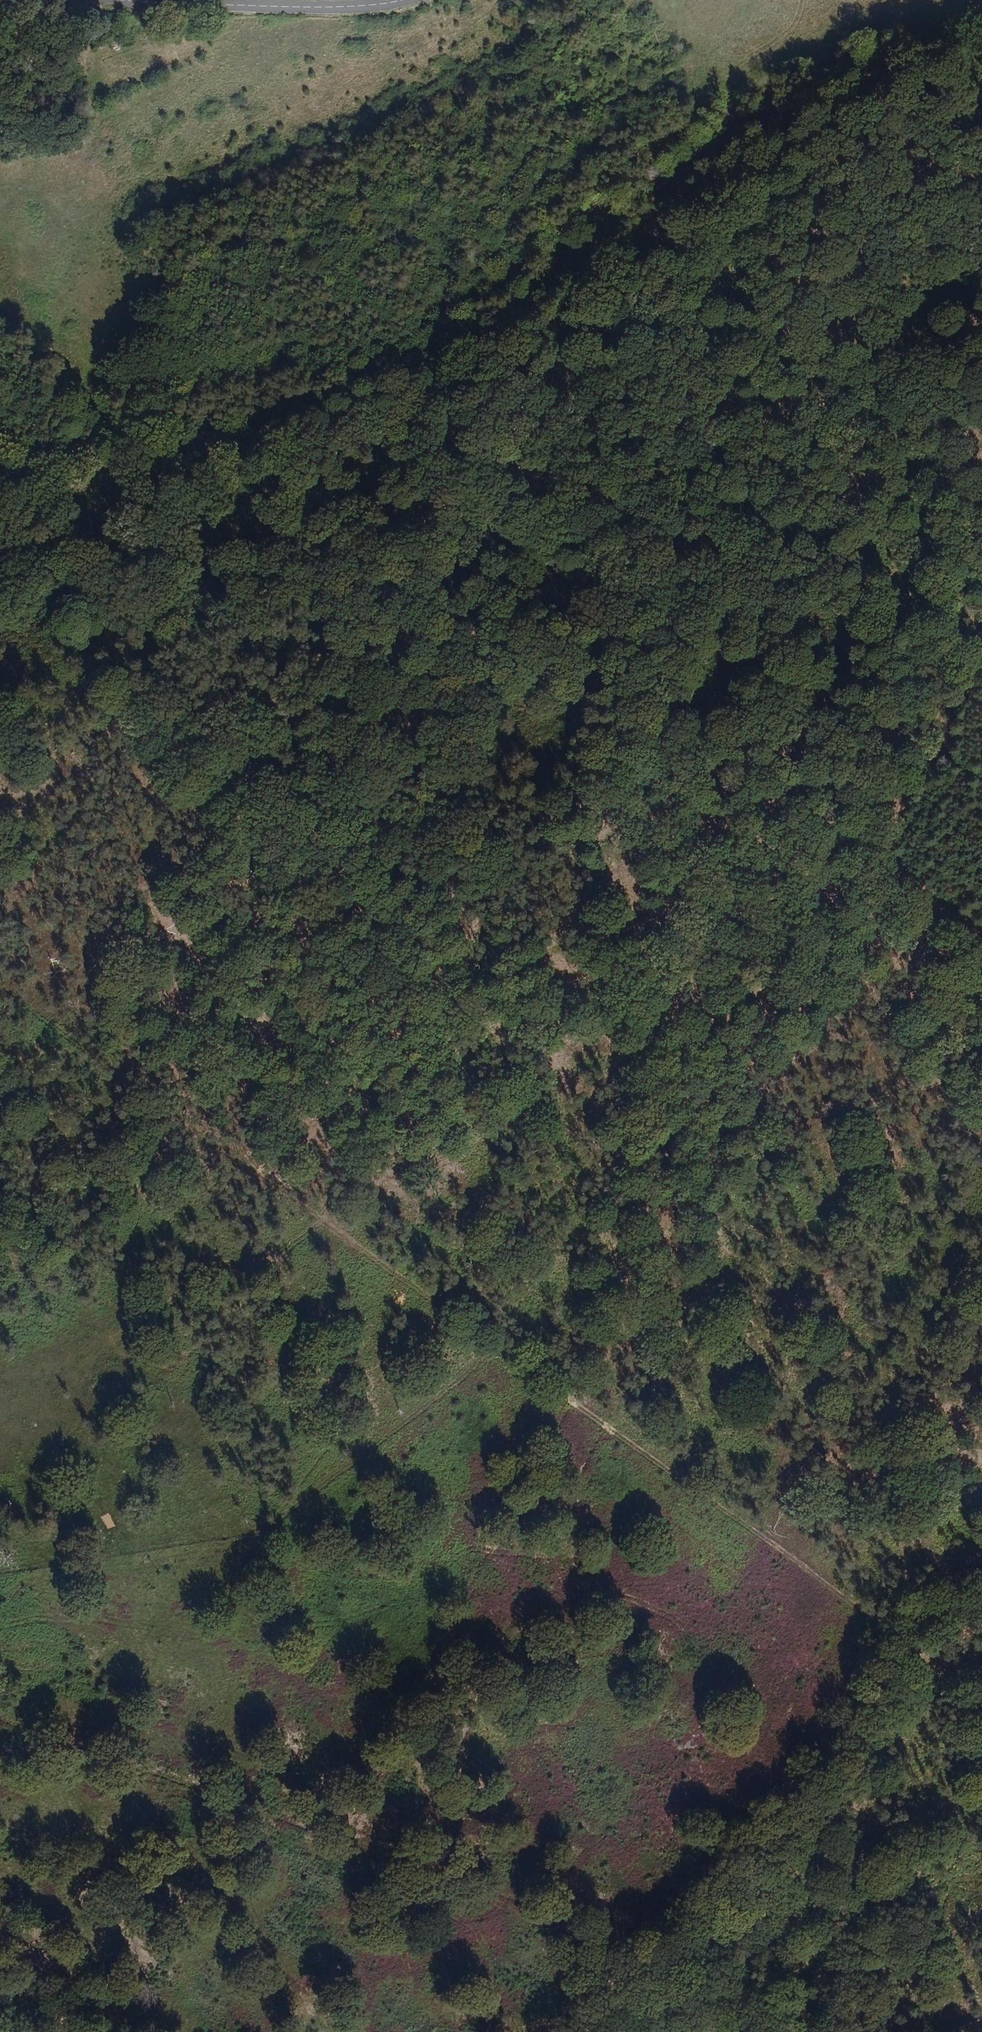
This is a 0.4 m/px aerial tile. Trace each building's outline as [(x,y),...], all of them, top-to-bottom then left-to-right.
[(121,50),(135,44),(132,36),(117,41),(121,50)] [(110,1513),(102,1516),(107,1529),(114,1527),(110,1513)]
